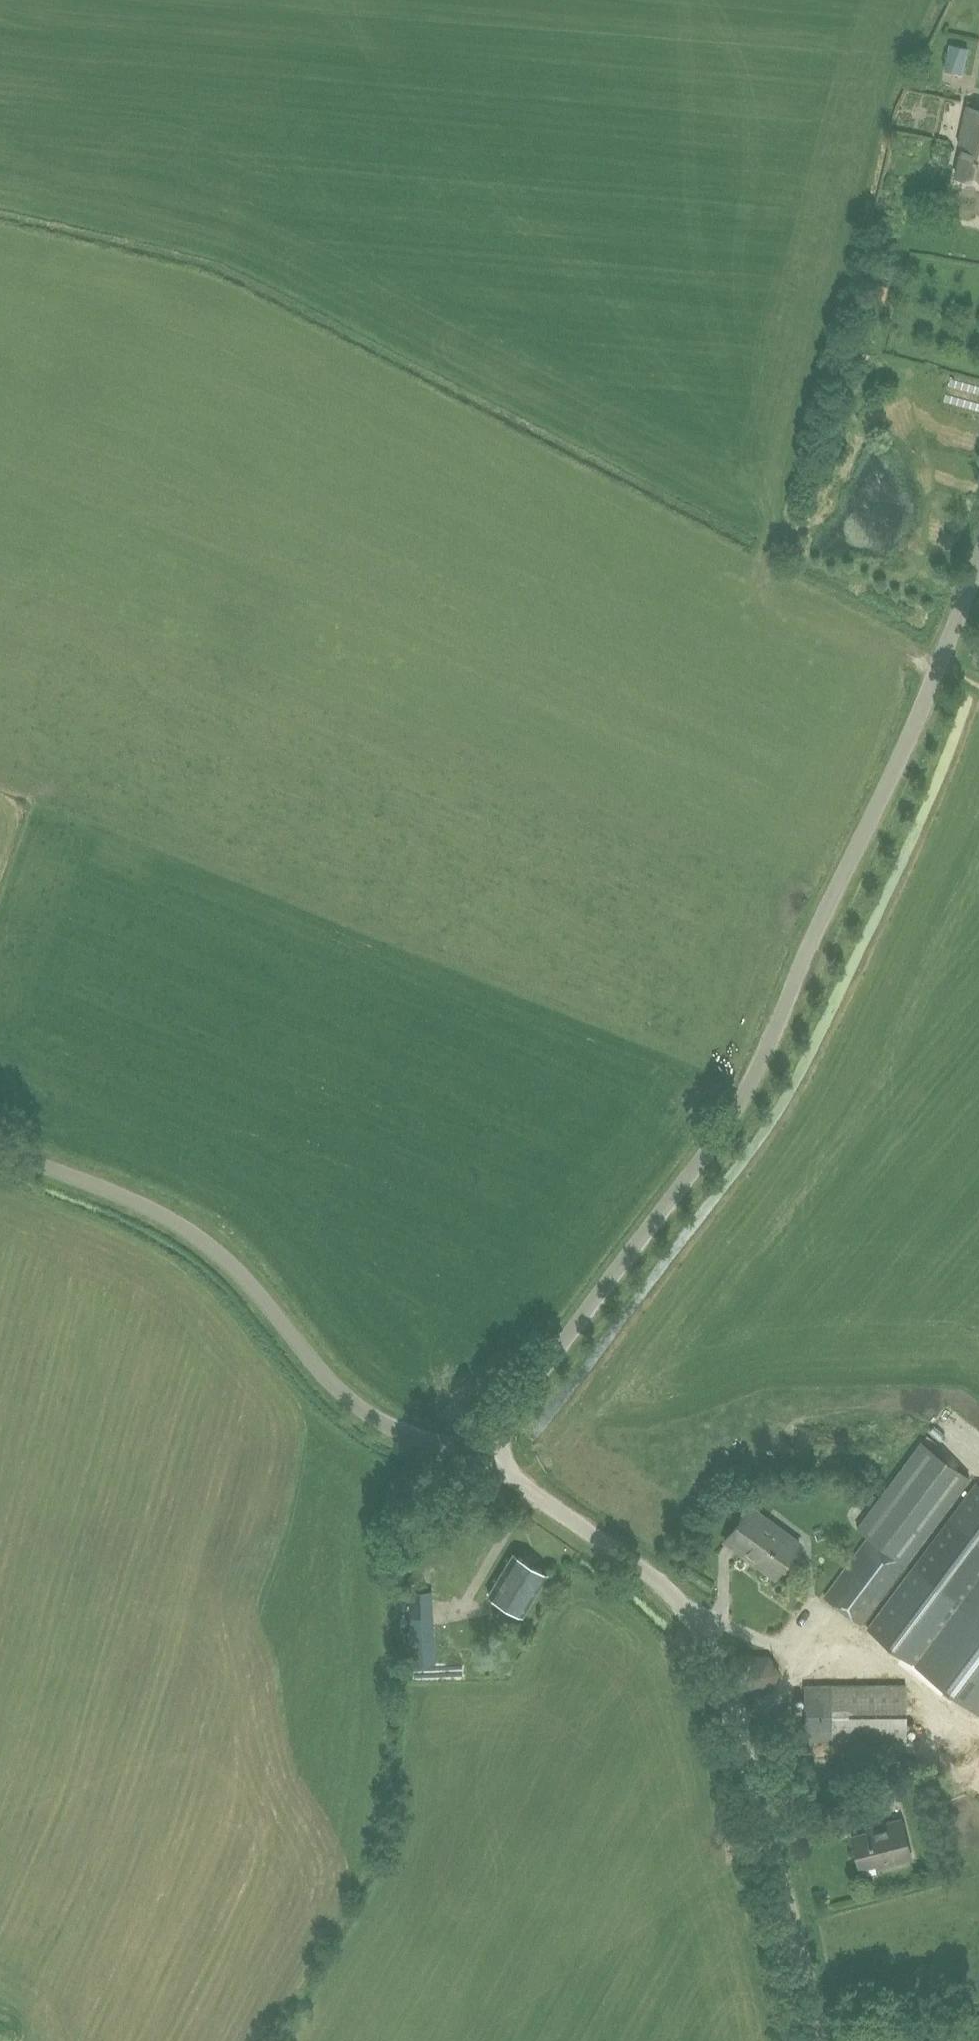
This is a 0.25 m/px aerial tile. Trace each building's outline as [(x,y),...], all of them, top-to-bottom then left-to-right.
[(967,84),(974,46),(960,43),(953,81),(967,84)] [(971,108),(956,178),(978,183),(978,110),(971,108)] [(863,1622),(907,1562),(971,1477),(921,1440),(856,1528),(869,1537),(827,1595),(863,1622)] [(978,1680),(978,1484),(976,1481),(911,1568),(915,1572),(871,1631),(925,1670),(925,1671),(963,1700),(978,1680)] [(726,1540),(776,1576),(801,1542),(750,1506),(726,1540)] [(523,1615),(548,1574),(514,1553),(489,1594),(523,1615)] [(438,1666),(435,1613),(409,1616),(411,1665),(438,1666)] [(804,1740),(905,1741),(906,1685),(804,1684),(804,1740)] [(912,1857),(901,1818),(867,1828),(868,1832),(852,1836),(860,1867),(877,1862),(878,1866),(912,1857)]
